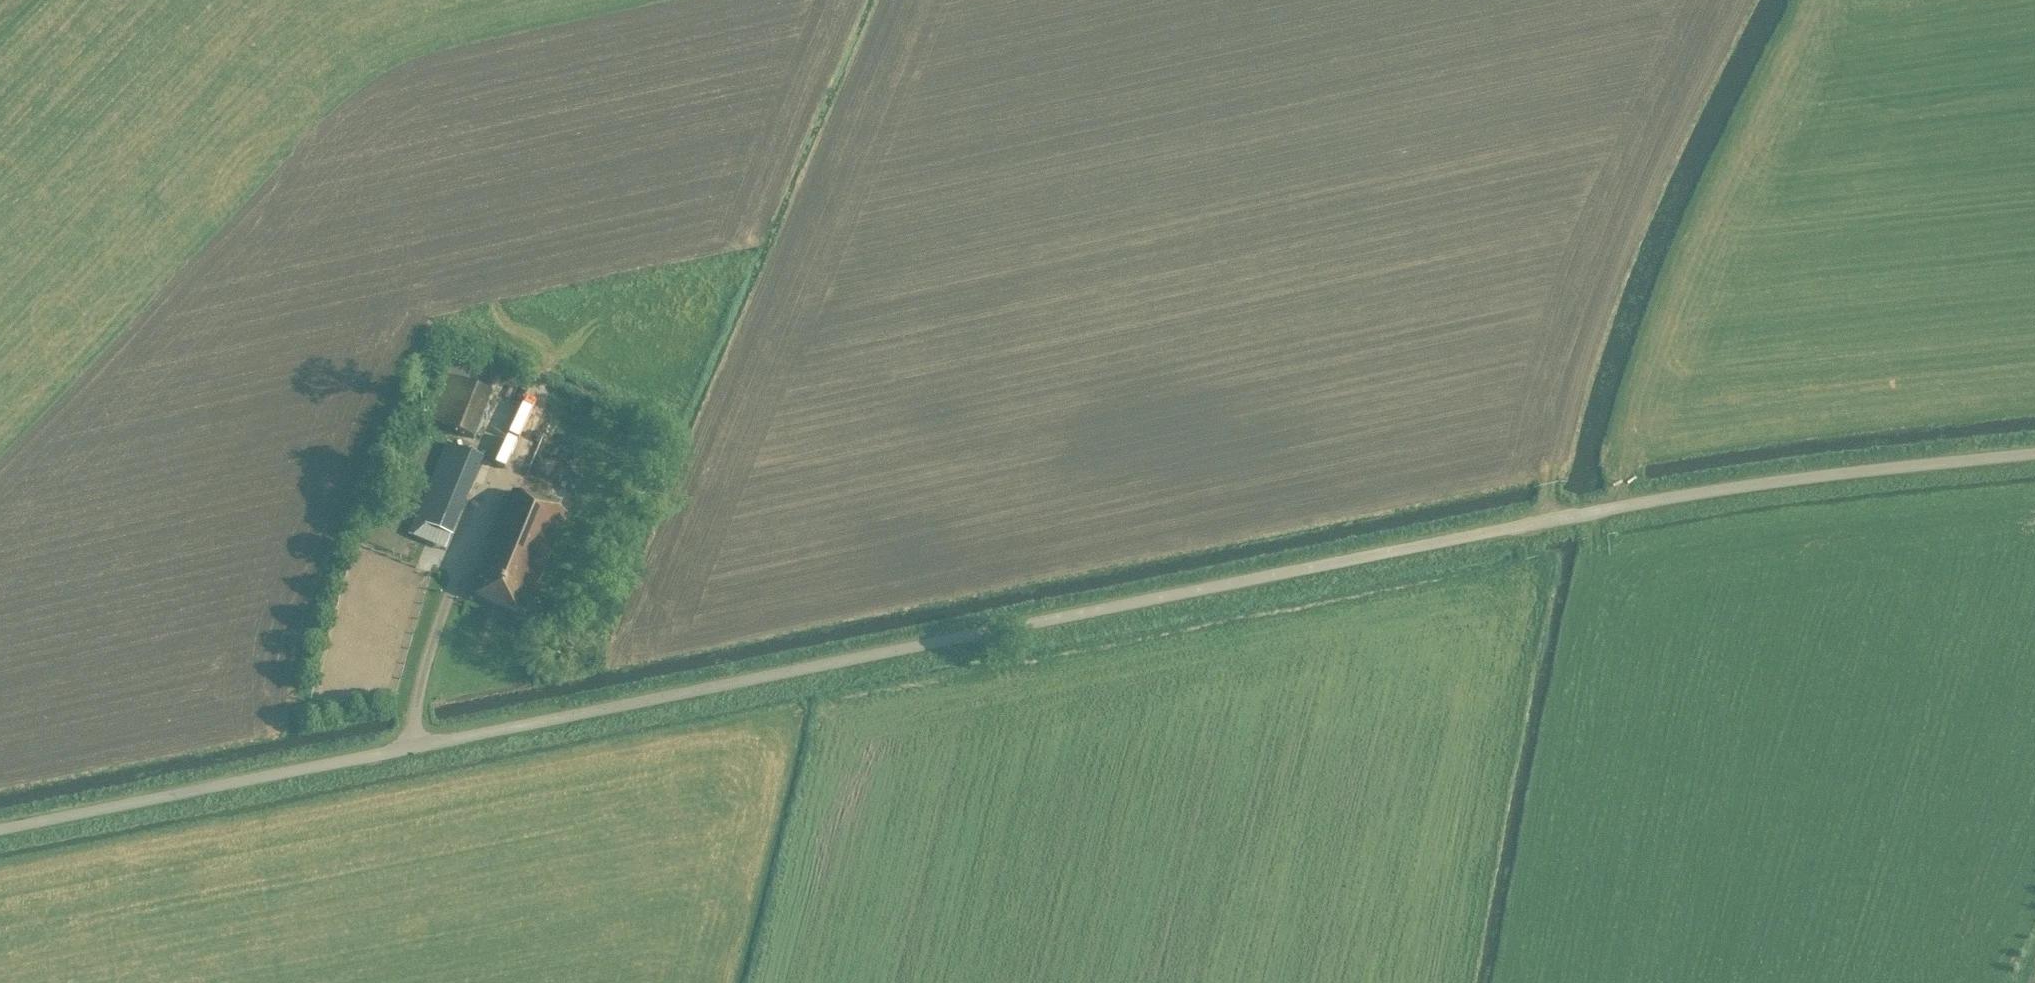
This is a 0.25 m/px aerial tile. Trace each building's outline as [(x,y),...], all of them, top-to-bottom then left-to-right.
[(490,387),(448,370),(444,368),(426,415),(472,432),(490,387)] [(522,445),(539,404),(526,399),(510,441),(522,445)] [(443,438),(412,514),(449,529),(480,453),(443,438)] [(482,552),(486,554),(479,569),(476,567),(468,587),(522,609),(563,508),(510,486),(482,552)]
